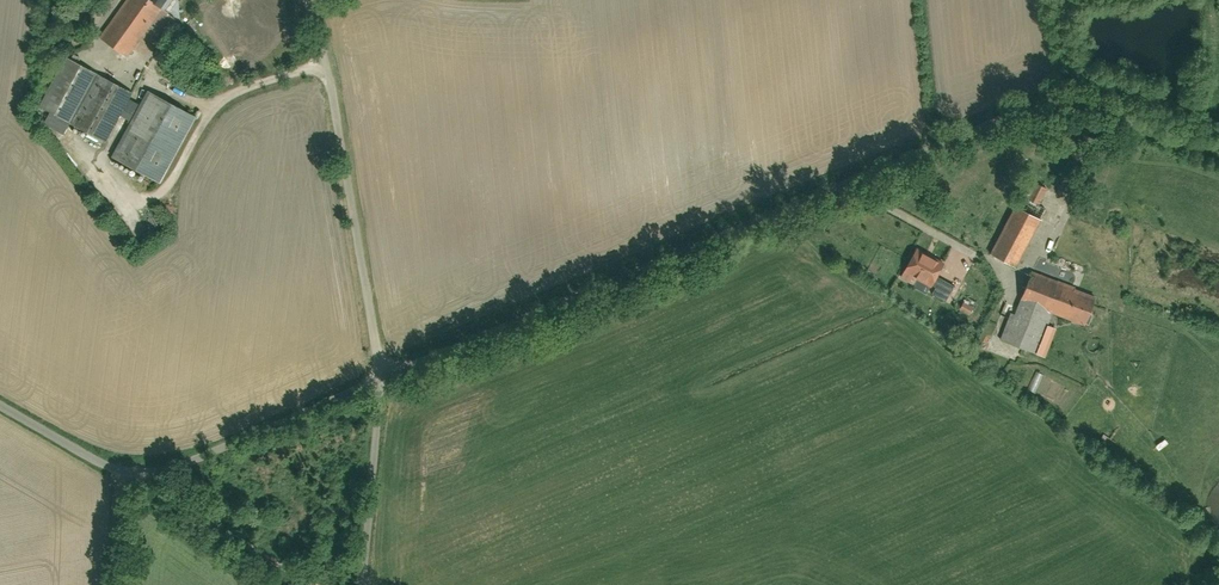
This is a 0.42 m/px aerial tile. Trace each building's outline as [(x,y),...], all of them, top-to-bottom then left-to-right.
[(100,42),(128,62),(170,3),(172,5),(176,0),(130,0),(100,42)] [(65,58),(38,107),(102,143),(129,93),(65,58)] [(151,91),(114,158),(139,171),(175,104),(151,91)] [(1044,218),(1018,205),(992,254),(1018,268),(1044,218)] [(946,260),(913,244),(901,269),(932,284),(928,292),(947,301),(956,283),(939,275),(946,260)] [(1096,302),(1029,272),(1000,336),(1049,359),(1055,347),(1045,342),(1058,313),(1085,325),(1096,302)] [(980,308),(962,298),(955,310),(973,320),(980,308)]
